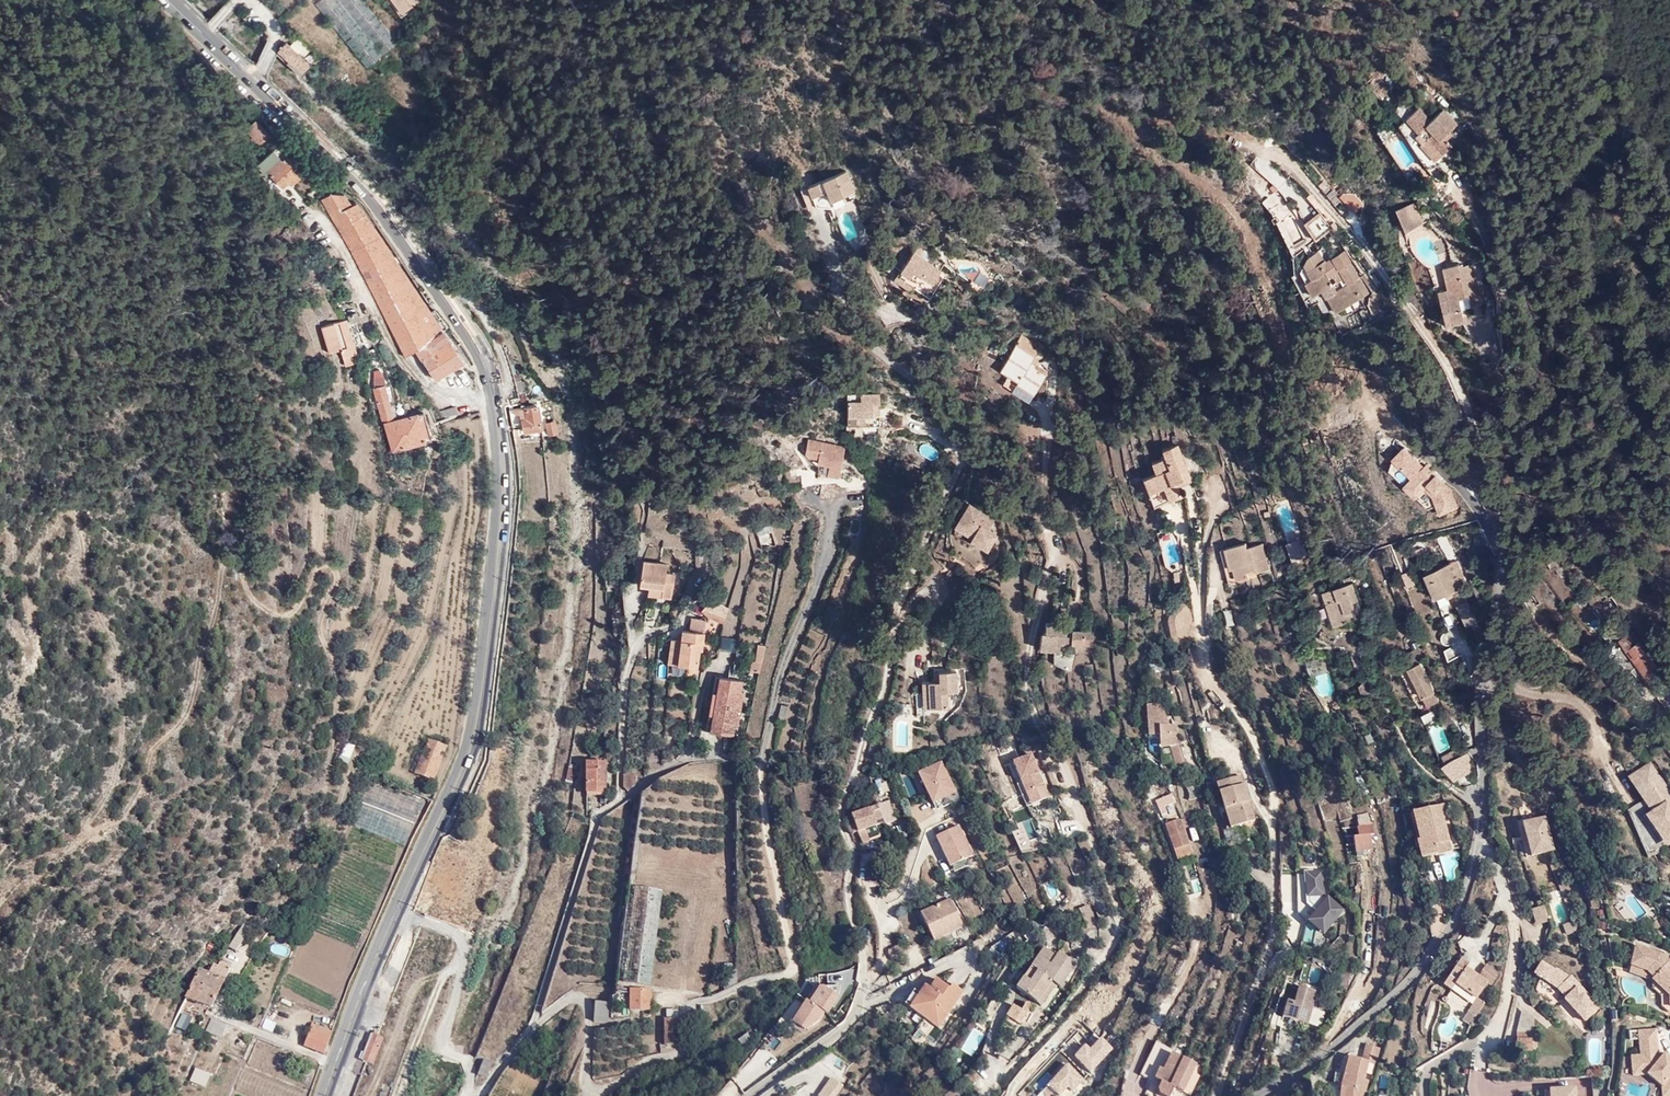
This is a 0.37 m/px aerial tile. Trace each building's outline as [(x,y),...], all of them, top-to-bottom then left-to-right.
[(313,0),(366,63),(395,37),(364,0),(314,0),(313,0)] [(415,9),(427,0),(408,0),(415,9)] [(292,38),(278,53),(302,75),(316,60),(292,38)] [(1429,108),(1414,116),(1425,134),(1432,130),(1438,139),(1419,150),(1430,170),(1456,154),(1449,141),(1463,132),(1451,112),(1437,121),(1429,108)] [(247,127),(240,132),(254,147),(266,138),(262,133),(267,129),(256,116),(245,125),(247,127)] [(415,120),(408,127),(416,136),(423,128),(415,120)] [(289,152),(287,154),(286,153),(284,154),(276,146),(259,162),(261,165),(274,184),(281,180),(285,185),(291,180),(295,183),(304,174),(297,167),(301,163),(289,152)] [(842,174),(805,187),(812,206),(850,193),(842,174)] [(408,324),(424,311),(408,288),(356,203),(342,204),(335,192),(323,194),(313,207),(362,298),(396,362),(405,357),(423,343),(408,324)] [(847,211),(835,216),(843,241),(858,236),(847,211)] [(1318,212),(1302,222),(1312,238),(1328,228),(1318,212)] [(1414,227),(1395,234),(1403,254),(1422,245),(1414,227)] [(1328,255),(1300,268),(1309,288),(1326,281),(1334,300),(1325,303),(1333,322),(1366,308),(1362,298),(1371,295),(1353,252),(1331,261),(1328,255)] [(918,254),(896,281),(917,296),(920,292),(931,299),(948,277),(918,254)] [(1453,269),(1453,273),(1453,293),(1442,293),(1442,323),(1447,323),(1447,331),(1471,331),(1470,315),(1485,315),(1485,270),(1453,269)] [(1161,315),(1171,303),(1155,293),(1146,303),(1161,315)] [(436,333),(439,330),(438,328),(424,311),(408,324),(423,343),(436,333)] [(349,359),(348,355),(350,355),(339,326),(339,325),(337,322),(326,326),(326,329),(313,333),(320,359),(321,358),(323,358),(328,379),(339,376),(338,374),(349,371),(344,360),(349,359)] [(456,363),(436,333),(423,343),(405,357),(427,386),(456,363)] [(1020,335),(1015,341),(1035,353),(1039,347),(1038,346),(1020,335)] [(1027,366),(1046,378),(1049,372),(1036,364),(1039,359),(1034,356),(1027,366)] [(519,390),(519,392),(527,391),(525,381),(522,382),(522,379),(520,372),(515,373),(517,380),(519,390)] [(1026,401),(1030,395),(1013,384),(1009,390),(1026,401)] [(382,427),(395,422),(390,401),(387,402),(382,391),(371,396),(382,427)] [(861,401),(848,401),(848,416),(880,415),(879,395),(861,395),(861,401)] [(537,404),(514,410),(515,415),(520,414),(525,434),(543,429),(537,404)] [(434,415),(437,424),(455,418),(452,410),(434,415)] [(417,417),(395,422),(382,427),(392,452),(426,442),(417,417)] [(556,420),(545,421),(546,435),(558,435),(556,420)] [(842,460),(845,448),(808,440),(806,452),(842,460)] [(1406,446),(1385,466),(1402,483),(1401,484),(1427,510),(1431,506),(1442,517),(1460,500),(1406,446)] [(1168,465),(1154,470),(1157,482),(1147,486),(1159,513),(1184,503),(1181,493),(1194,487),(1181,450),(1165,456),(1168,465)] [(1261,451),(1248,454),(1252,469),(1264,466),(1261,451)] [(964,510),(954,528),(972,541),(969,547),(983,558),(994,544),(985,537),(992,528),(964,510)] [(1291,561),(1307,556),(1302,537),(1286,542),(1291,561)] [(771,539),(761,539),(760,552),(772,553),(771,539)] [(1159,545),(1168,564),(1180,558),(1171,539),(1159,545)] [(1269,570),(1263,544),(1247,549),(1246,543),(1226,547),(1230,568),(1234,567),(1236,577),(1250,574),(1269,570)] [(1458,560),(1426,575),(1436,599),(1460,587),(1457,580),(1466,575),(1458,560)] [(667,565),(644,561),(639,585),(650,586),(648,594),(670,597),(674,574),(666,573),(667,565)] [(1410,571),(1402,574),(1407,587),(1415,584),(1410,571)] [(1354,582),(1323,593),(1335,628),(1366,618),(1354,582)] [(705,617),(711,619),(711,621),(714,621),(723,626),(728,608),(713,599),(701,610),(705,617)] [(1467,600),(1456,604),(1465,625),(1476,621),(1467,600)] [(1230,611),(1223,612),(1226,625),(1232,624),(1230,611)] [(703,620),(690,618),(690,630),(682,629),(681,640),(671,639),(667,663),(696,667),(703,620)] [(1037,649),(1038,649),(1063,652),(1064,643),(1093,646),(1094,631),(1070,629),(1070,635),(1064,634),(1065,625),(1043,622),(1042,631),(1038,630),(1037,649)] [(1632,630),(1620,639),(1648,679),(1661,669),(1632,630)] [(750,671),(760,673),(765,645),(758,644),(754,661),(752,661),(750,671)] [(1411,668),(1408,669),(1423,698),(1428,707),(1440,701),(1435,692),(1436,692),(1422,664),(1426,662),(1419,648),(1405,655),(1411,668)] [(938,678),(929,678),(929,681),(928,682),(928,693),(916,694),(917,715),(928,715),(929,706),(948,706),(948,703),(953,702),(953,691),(958,691),(958,687),(963,687),(963,668),(938,668),(938,678)] [(743,682),(719,677),(710,730),(734,735),(743,682)] [(1147,732),(1147,735),(1147,736),(1148,736),(1148,739),(1159,737),(1159,748),(1163,748),(1164,750),(1170,750),(1175,768),(1178,767),(1183,783),(1196,779),(1190,766),(1185,765),(1187,765),(1177,731),(1177,727),(1176,727),(1175,725),(1172,725),(1170,723),(1163,710),(1161,703),(1146,705),(1146,706),(1145,706),(1145,721),(1147,732)] [(787,708),(781,706),(777,723),(784,724),(787,708)] [(1421,714),(1424,722),(1436,718),(1433,709),(1421,714)] [(1198,728),(1208,727),(1207,717),(1197,719),(1198,728)] [(1150,752),(1158,750),(1156,740),(1148,742),(1150,752)] [(445,749),(429,742),(416,775),(432,782),(445,749)] [(1443,759),(1457,756),(1455,750),(1441,753),(1443,759)] [(1468,752),(1443,761),(1449,780),(1474,771),(1468,752)] [(1031,754),(1011,763),(1026,794),(1045,785),(1031,754)] [(1530,755),(1519,757),(1521,766),(1531,765),(1530,755)] [(931,804),(956,792),(940,760),(915,773),(931,804)] [(606,793),(606,762),(586,763),(586,794),(606,793)] [(1634,777),(1646,795),(1630,809),(1649,853),(1657,854),(1669,843),(1669,788),(1654,764),(1634,777)] [(1238,779),(1214,788),(1231,831),(1256,822),(1238,779)] [(885,803),(851,814),(858,832),(871,827),(878,826),(876,820),(889,816),(885,803)] [(1445,804),(1411,812),(1412,813),(1418,840),(1416,841),(1421,860),(1452,852),(1444,817),(1448,816),(1445,804)] [(1366,806),(1355,810),(1358,819),(1355,819),(1357,830),(1352,830),(1354,851),(1371,848),(1369,828),(1372,827),(1370,817),(1366,806)] [(1545,816),(1521,822),(1530,855),(1553,850),(1545,816)] [(1181,819),(1164,825),(1174,850),(1175,850),(1177,864),(1194,861),(1188,829),(1185,830),(1181,819)] [(899,825),(905,838),(910,836),(904,823),(899,825)] [(947,867),(972,856),(958,824),(933,836),(947,867)] [(871,827),(858,832),(862,843),(870,840),(868,835),(873,833),(871,827)] [(1371,875),(1374,856),(1366,855),(1364,874),(1371,875)] [(481,878),(491,881),(494,872),(484,869),(481,878)] [(1297,906),(1324,905),(1322,870),(1296,872),(1297,906)] [(1051,896),(1059,891),(1052,881),(1045,886),(1051,896)] [(662,885),(634,883),(625,981),(654,983),(662,885)] [(930,938),(932,937),(934,942),(963,927),(961,922),(963,920),(948,895),(916,915),(930,938)] [(1326,896),(1297,939),(1314,950),(1343,908),(1326,896)] [(1089,903),(1078,906),(1085,930),(1096,927),(1089,903)] [(1543,907),(1533,910),(1537,924),(1548,921),(1543,907)] [(1659,919),(1649,926),(1654,932),(1663,925),(1659,919)] [(1573,922),(1564,926),(1567,934),(1576,931),(1573,922)] [(233,952),(243,937),(236,933),(226,947),(233,952)] [(899,944),(895,946),(891,941),(883,950),(893,960),(894,961),(905,954),(899,944)] [(1049,941),(1023,980),(1022,981),(1047,998),(1062,976),(1066,979),(1081,957),(1064,945),(1061,949),(1049,941)] [(1632,969),(1651,975),(1669,992),(1669,960),(1662,952),(1636,943),(1632,969)] [(1467,961),(1459,955),(1439,984),(1448,990),(1452,984),(1474,999),(1486,982),(1464,967),(1467,961)] [(201,969),(222,979),(228,966),(213,959),(212,962),(205,960),(201,969)] [(1487,962),(1478,973),(1490,983),(1500,973),(1487,962)] [(1554,971),(1541,963),(1535,974),(1559,989),(1558,990),(1566,999),(1565,1000),(1585,1021),(1598,1009),(1577,988),(1580,985),(1571,977),(1571,978),(1557,970),(1554,971)] [(197,967),(183,994),(208,1006),(222,979),(201,969),(197,967)] [(817,980),(791,1023),(811,1035),(837,991),(817,980)] [(909,1008),(939,1029),(964,992),(953,985),(950,989),(937,980),(931,989),(925,985),(909,1008)] [(1297,995),(1294,1003),(1287,1001),(1284,1010),(1282,1016),(1282,1017),(1289,1019),(1301,1024),(1302,1023),(1307,1025),(1317,992),(1315,992),(1317,989),(1301,983),(1300,987),(1299,987),(1297,995)] [(651,996),(634,995),(633,1013),(651,1013),(651,996)] [(1028,1003),(1017,998),(1008,1011),(1026,1020),(1037,999),(1031,996),(1028,1003)] [(1470,1026),(1485,1003),(1478,998),(1462,1021),(1470,1026)] [(613,1005),(596,1005),(596,1028),(613,1028),(613,1005)] [(663,1019),(664,1044),(679,1044),(678,1010),(666,1010),(666,1019),(663,1019)] [(178,1011),(175,1026),(187,1029),(190,1014),(178,1011)] [(701,1013),(687,1019),(695,1032),(707,1027),(701,1013)] [(205,1024),(217,1030),(221,1020),(209,1015),(205,1024)] [(259,1027),(269,1031),(274,1021),(263,1016),(259,1027)] [(324,1055),(331,1034),(311,1025),(302,1045),(324,1055)] [(1532,1030),(1513,1030),(1513,1051),(1536,1051),(1536,1040),(1532,1040),(1532,1030)] [(1657,1030),(1637,1031),(1639,1055),(1630,1055),(1632,1077),(1646,1076),(1661,1087),(1662,1095),(1669,1095),(1669,1058),(1664,1053),(1659,1058),(1657,1030)] [(748,1033),(738,1040),(744,1050),(755,1043),(748,1033)] [(383,1038),(372,1034),(362,1060),(373,1065),(383,1038)] [(1100,1037),(1088,1049),(1085,1045),(1069,1061),(1084,1077),(1112,1048),(1100,1037)] [(1161,1068),(1170,1050),(1157,1043),(1148,1061),(1161,1068)] [(1337,1087),(1339,1088),(1345,1088),(1345,1095),(1362,1095),(1365,1095),(1368,1081),(1363,1080),(1368,1063),(1373,1064),(1379,1047),(1365,1044),(1361,1055),(1342,1050),(1333,1083),(1338,1084),(1337,1087)] [(1159,1069),(1154,1078),(1190,1095),(1200,1077),(1192,1073),(1196,1065),(1173,1054),(1165,1072),(1159,1069)] [(490,1067),(481,1061),(477,1074),(486,1076),(490,1067)] [(1037,1095),(1063,1095),(1069,1090),(1071,1091),(1083,1079),(1067,1064),(1036,1095),(1037,1095)] [(206,1088),(211,1074),(195,1067),(189,1082),(206,1088)] [(819,1095),(834,1095),(842,1085),(830,1076),(817,1095),(819,1095)] [(1479,1084),(1468,1087),(1470,1095),(1489,1095),(1485,1081),(1478,1083),(1479,1084)] [(1536,1088),(1537,1095),(1573,1095),(1572,1086),(1536,1088)]
